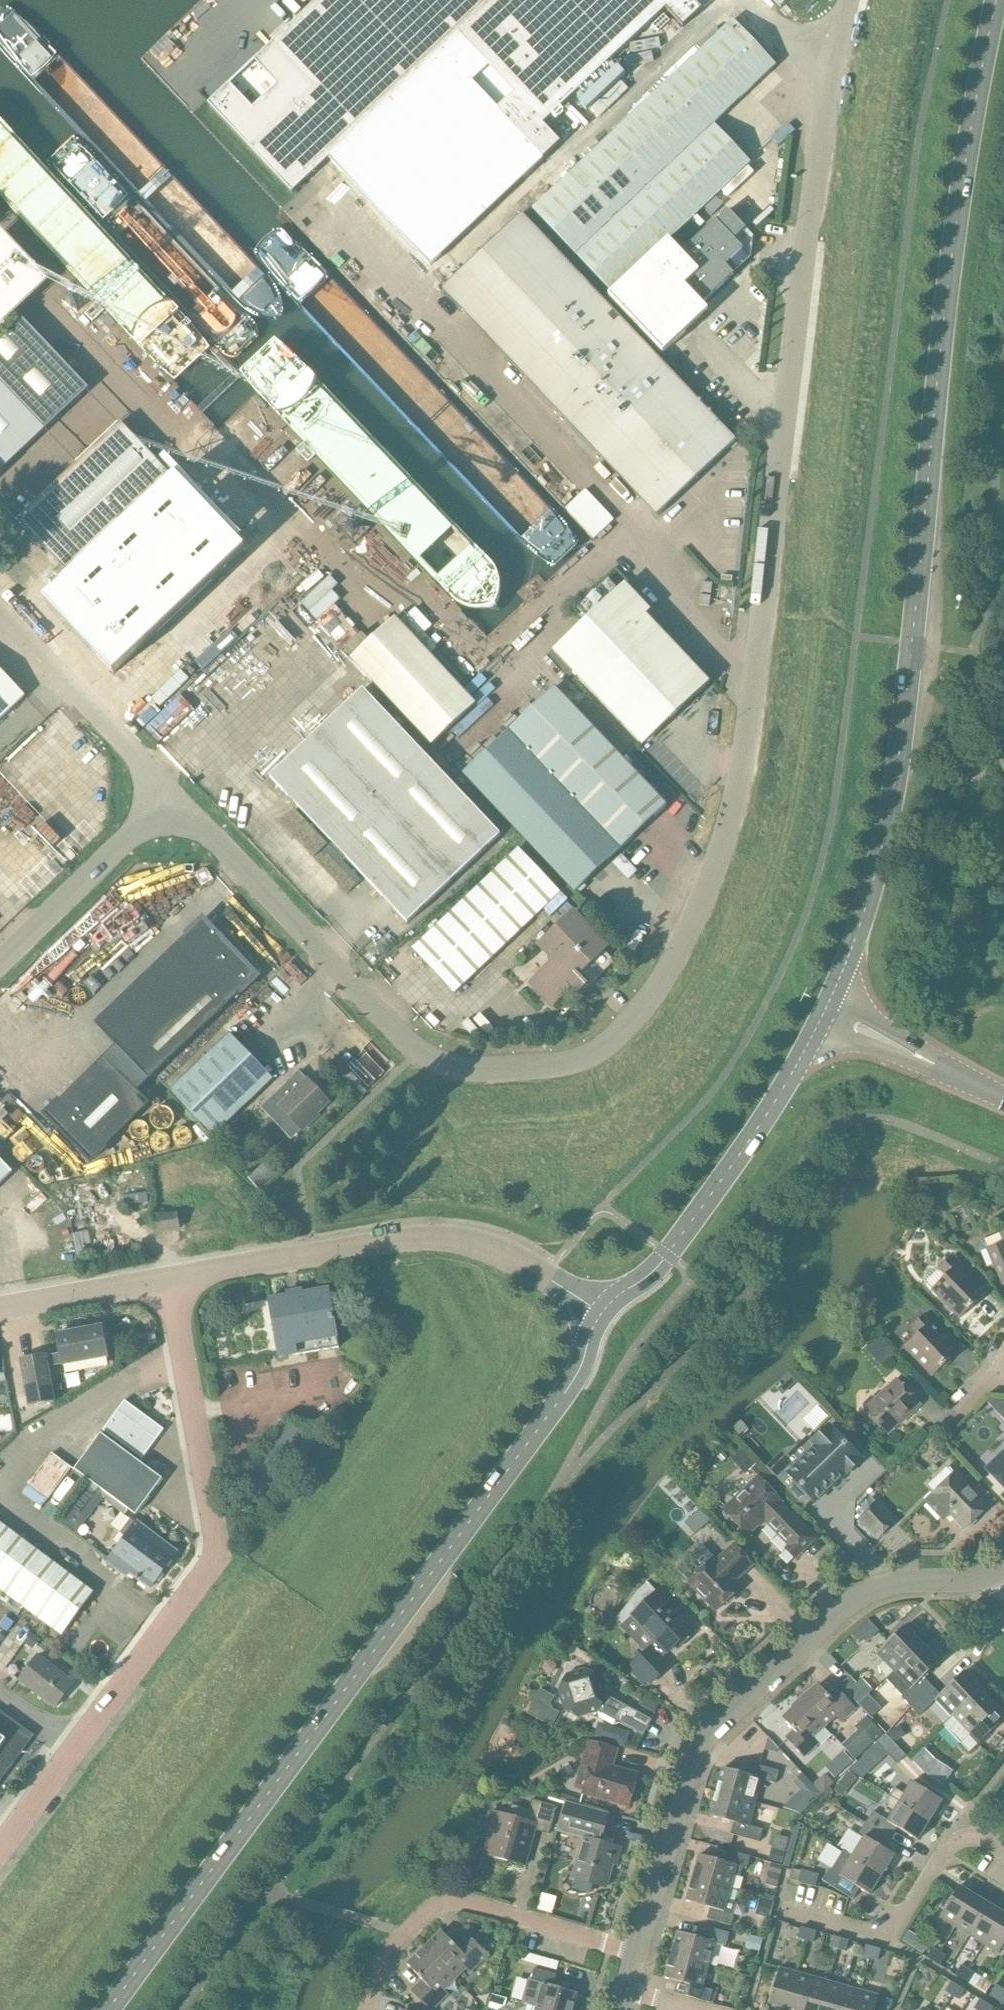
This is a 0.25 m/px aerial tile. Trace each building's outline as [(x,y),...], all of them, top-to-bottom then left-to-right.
[(208,104),(250,149),(292,193),(355,134),(360,130),(436,58),(460,36),(515,94),(509,100),(498,110),(513,127),(541,157),(544,159),(562,142),(544,123),(666,8),(684,27),(702,10),(692,0),(319,0),(271,45),(208,104)] [(534,209),(547,224),(613,293),(751,163),(714,124),(776,65),(734,20),(534,209)] [(613,293),(609,296),(663,353),(702,316),(697,310),(703,305),(735,274),(726,266),(744,249),(735,240),(747,229),(733,214),(729,210),(717,221),(716,220),(682,253),(669,240),(613,293)] [(522,214),(448,284),(443,289),(658,516),(737,441),(522,214)] [(45,431),(89,388),(18,313),(51,282),(0,229),(0,383),(45,431)] [(0,383),(0,473),(45,431),(0,383)] [(121,423),(18,520),(69,573),(172,476),(121,423)] [(244,549),(174,476),(45,601),(115,674),(244,549)] [(577,608),(588,619),(555,651),(644,745),(710,682),(653,622),(656,619),(626,588),(624,591),(621,588),(620,589),(609,578),(577,608)] [(700,605),(710,606),(711,596),(701,595),(700,605)] [(25,696),(0,670),(0,720),(25,696)] [(510,731),(621,849),(667,806),(555,688),(510,731)] [(364,690),(271,778),(332,842),(329,845),(320,835),(310,825),(293,841),(303,851),(336,887),(353,871),(344,861),(347,858),(408,923),(501,835),(364,690)] [(575,892),(621,849),(510,731),(464,774),(575,892)] [(519,849),(414,949),(455,993),(561,893),(519,849)] [(585,924),(582,927),(571,916),(540,945),(554,961),(531,983),(552,1006),(572,987),(578,993),(613,959),(612,959),(608,962),(601,954),(607,948),(585,924)] [(204,920),(157,964),(211,1022),(258,977),(204,920)] [(150,1080),(211,1022),(157,964),(95,1023),(117,1046),(150,1080)] [(231,1035),(216,1049),(174,1089),(216,1133),(272,1079),(231,1035)] [(117,1046),(105,1057),(119,1071),(138,1091),(150,1080),(117,1046)] [(47,1114),(61,1129),(92,1161),(150,1103),(138,1091),(119,1071),(105,1057),(47,1114)] [(306,1083),(297,1092),(288,1083),(271,1099),(280,1108),(283,1106),(305,1129),(319,1115),(317,1112),(325,1104),(325,1098),(311,1084),(306,1083)] [(200,1123),(193,1129),(205,1143),(212,1136),(200,1123)] [(239,1145),(243,1136),(235,1132),(231,1142),(239,1145)] [(291,1135),(288,1138),(288,1143),(291,1146),(296,1146),(299,1142),(299,1138),(295,1134),(291,1135)] [(13,1172),(0,1158),(0,1184),(13,1172)] [(155,1233),(181,1228),(178,1213),(152,1218),(155,1233)] [(1003,1233),(981,1241),(978,1249),(979,1253),(981,1252),(987,1267),(995,1264),(1003,1285),(1003,1232),(1002,1232),(1003,1233)] [(980,1284),(966,1270),(952,1256),(939,1269),(946,1276),(932,1289),(946,1304),(960,1318),(969,1310),(970,1310),(974,1306),(974,1305),(978,1300),(971,1293),(980,1284)] [(280,1358),(339,1347),(329,1288),(270,1299),(280,1358)] [(953,1342),(939,1328),(926,1314),(912,1327),(919,1333),(905,1347),(933,1376),(942,1367),(943,1368),(947,1364),(946,1363),(952,1358),(944,1350),(953,1342)] [(47,1355),(21,1359),(30,1406),(55,1402),(48,1366),(62,1364),(63,1365),(109,1356),(103,1326),(57,1335),(61,1354),(47,1357),(47,1355)] [(367,1344),(376,1352),(382,1346),(374,1338),(367,1344)] [(879,1338),(867,1351),(882,1366),(894,1354),(879,1338)] [(783,1394),(794,1384),(787,1377),(776,1387),(783,1394)] [(864,1409),(869,1415),(888,1434),(909,1413),(910,1415),(921,1404),(897,1379),(883,1393),(877,1400),(876,1398),(871,1397),(863,1404),(864,1409)] [(102,1433),(141,1462),(164,1430),(125,1401),(102,1433)] [(862,1459),(848,1445),(830,1426),(812,1442),(815,1446),(788,1472),(816,1501),(846,1473),(847,1473),(862,1459)] [(85,1456),(75,1470),(90,1481),(129,1510),(136,1515),(163,1479),(141,1462),(102,1433),(85,1456)] [(742,1448),(731,1460),(732,1461),(745,1474),(749,1470),(757,1463),(747,1453),(743,1450),(742,1448)] [(40,1469),(28,1485),(48,1499),(72,1467),(52,1452),(52,1453),(40,1469)] [(986,1469),(1003,1489),(1003,1452),(986,1469)] [(955,1473),(948,1480),(934,1494),(935,1495),(927,1503),(942,1519),(950,1511),(966,1528),(988,1507),(955,1473)] [(724,1510),(734,1521),(748,1535),(765,1520),(790,1546),(787,1549),(795,1558),(816,1538),(782,1502),(783,1501),(759,1476),(724,1510)] [(78,1533),(104,1498),(87,1486),(71,1507),(74,1510),(63,1522),(78,1533)] [(877,1538),(896,1521),(877,1502),(859,1519),(877,1538)] [(700,1509),(685,1523),(696,1534),(710,1521),(700,1509)] [(108,1561),(111,1563),(125,1574),(131,1566),(135,1569),(131,1574),(150,1588),(178,1552),(154,1534),(149,1540),(136,1530),(139,1525),(131,1519),(121,1532),(126,1537),(108,1561)] [(67,1627),(93,1592),(0,1523),(0,1591),(11,1599),(23,1608),(60,1636),(67,1627)] [(754,1565),(737,1547),(735,1544),(716,1562),(714,1559),(689,1582),(703,1596),(717,1611),(741,1588),(733,1579),(750,1563),(753,1566),(754,1565)] [(617,1619),(646,1652),(633,1665),(636,1668),(632,1672),(644,1684),(648,1681),(651,1684),(669,1666),(662,1658),(693,1629),(680,1614),(658,1591),(656,1593),(647,1583),(632,1599),(617,1619)] [(7,1604),(6,1606),(18,1615),(23,1608),(11,1599),(7,1604)] [(868,1619),(852,1635),(857,1640),(869,1642),(880,1631),(868,1619)] [(877,1653),(891,1668),(894,1671),(923,1644),(906,1626),(877,1653)] [(28,1635),(21,1645),(29,1650),(36,1641),(28,1635)] [(567,1641),(562,1648),(573,1655),(577,1647),(567,1641)] [(886,1679),(902,1696),(911,1706),(932,1686),(924,1677),(940,1662),(923,1644),(894,1671),(886,1679)] [(20,1680),(40,1695),(56,1707),(65,1695),(61,1692),(71,1680),(38,1655),(20,1680)] [(559,1690),(564,1708),(580,1717),(598,1711),(599,1717),(614,1725),(620,1723),(643,1736),(652,1720),(607,1695),(602,1677),(585,1669),(567,1674),(559,1690)] [(932,1686),(911,1706),(920,1715),(937,1699),(953,1717),(982,1690),(965,1671),(940,1694),(932,1686)] [(859,1704),(868,1695),(873,1690),(863,1678),(857,1683),(850,1676),(841,1685),(859,1704)] [(819,1684),(802,1701),(825,1726),(836,1716),(842,1722),(857,1708),(839,1689),(830,1697),(819,1684)] [(982,1690),(953,1717),(969,1734),(961,1743),(970,1752),(991,1732),(983,1723),(999,1708),(982,1690)] [(786,1738),(800,1753),(804,1757),(819,1743),(814,1737),(825,1726),(802,1701),(783,1718),(795,1730),(786,1738)] [(881,1709),(873,1718),(886,1731),(895,1722),(881,1709)] [(34,1735),(18,1724),(1,1711),(0,1712),(0,1782),(34,1735)] [(867,1717),(855,1727),(871,1745),(883,1734),(867,1717)] [(503,1720),(500,1725),(502,1731),(509,1735),(515,1734),(518,1728),(517,1722),(509,1718),(503,1720)] [(895,1742),(906,1736),(900,1726),(889,1733),(895,1742)] [(877,1742),(897,1764),(906,1755),(895,1742),(886,1733),(877,1742)] [(618,1749),(598,1744),(589,1741),(576,1787),(584,1790),(583,1793),(629,1806),(638,1774),(613,1767),(618,1749)] [(867,1778),(873,1766),(861,1761),(855,1773),(867,1778)] [(724,1768),(717,1791),(756,1802),(762,1780),(776,1783),(779,1771),(751,1763),(748,1774),(724,1768)] [(944,1770),(938,1782),(948,1787),(954,1776),(944,1770)] [(848,1772),(834,1790),(842,1797),(857,1779),(848,1772)] [(815,1785),(823,1795),(835,1784),(826,1774),(815,1785)] [(913,1781),(905,1794),(896,1788),(891,1796),(930,1820),(943,1800),(926,1790),(913,1781)] [(800,1790),(789,1803),(802,1815),(814,1802),(800,1790)] [(731,1834),(751,1839),(760,1842),(763,1829),(749,1825),(756,1802),(717,1791),(711,1816),(734,1822),(731,1834)] [(873,1811),(866,1822),(891,1838),(898,1828),(918,1840),(930,1820),(891,1796),(888,1800),(888,1802),(889,1806),(895,1810),(889,1820),(873,1811)] [(509,1816),(495,1812),(489,1830),(491,1831),(485,1854),(526,1865),(535,1830),(550,1834),(555,1815),(558,1806),(532,1799),(530,1809),(512,1804),(509,1816)] [(574,1878),(575,1879),(574,1883),(575,1887),(577,1890),(581,1892),(584,1892),(588,1891),(591,1888),(592,1883),(606,1887),(618,1847),(601,1842),(609,1813),(587,1807),(587,1806),(566,1800),(557,1831),(585,1839),(574,1878)] [(797,1821),(784,1865),(789,1867),(801,1824),(797,1821)] [(864,1837),(852,1856),(883,1874),(895,1855),(885,1848),(891,1838),(866,1822),(859,1834),(864,1837)] [(771,1849),(768,1860),(782,1864),(785,1852),(771,1849)] [(700,1855),(693,1877),(731,1888),(734,1875),(741,1877),(744,1867),(748,1869),(751,1856),(727,1850),(724,1861),(700,1855)] [(870,1895),(883,1874),(852,1856),(840,1876),(835,1873),(829,1884),(853,1899),(860,1888),(870,1895)] [(766,1885),(778,1889),(784,1867),(771,1864),(766,1885)] [(789,1879),(799,1882),(802,1872),(792,1869),(789,1879)] [(724,1911),(731,1888),(693,1877),(687,1901),(711,1907),(707,1919),(732,1926),(735,1914),(724,1911)] [(955,1926),(975,1895),(960,1886),(941,1917),(955,1926)] [(975,1895),(955,1926),(970,1935),(989,1904),(975,1895)] [(759,1898),(755,1914),(769,1918),(774,1902),(759,1898)] [(989,1904),(970,1935),(984,1944),(1003,1912),(989,1904)] [(984,1944),(999,1953),(1003,1945),(1003,1913),(1003,1912),(984,1944)] [(678,1931),(672,1954),(709,1965),(716,1942),(726,1945),(730,1933),(705,1927),(702,1938),(678,1931)] [(809,1929),(801,1927),(798,1938),(806,1940),(809,1929)] [(809,1929),(806,1940),(814,1942),(817,1931),(809,1929)] [(442,1931),(425,1947),(453,1976),(463,1965),(470,1973),(474,1969),(489,1955),(469,1935),(458,1946),(442,1931)] [(910,1931),(903,1941),(924,1954),(930,1944),(910,1931)] [(831,1947),(839,1949),(842,1938),(834,1936),(831,1947)] [(842,1938),(839,1949),(846,1951),(849,1940),(842,1938)] [(874,1947),(866,1945),(863,1956),(871,1958),(874,1947)] [(453,1976),(425,1947),(408,1964),(423,1980),(411,1991),(425,2006),(430,2009),(432,2009),(449,1993),(442,1986),(453,1976)] [(874,1947),(871,1958),(879,1960),(882,1950),(874,1947)] [(933,1947),(927,1957),(934,1961),(940,1952),(933,1947)] [(947,1956),(940,1952),(934,1961),(941,1966),(947,1956)] [(703,1988),(709,1965),(672,1954),(665,1978),(689,1984),(686,1996),(710,2003),(713,1991),(703,1988)] [(961,1965),(956,1974),(962,1979),(968,1969),(961,1965)] [(538,2006),(551,2009),(573,2009),(578,1993),(554,1986),(557,1974),(527,1966),(524,1978),(532,1980),(544,1984),(538,2006)] [(787,2008),(797,1972),(780,1968),(770,2003),(787,2008)] [(962,1979),(986,1993),(992,1984),(968,1969),(962,1979)] [(794,2009),(803,2009),(813,1977),(797,1972),(787,2008),(794,2009)] [(829,1982),(813,1977),(803,2009),(821,2009),(829,1982)] [(958,1985),(951,1981),(945,1991),(952,1995),(958,1985)] [(845,1986),(829,1982),(821,2009),(838,2009),(845,1986)] [(958,1985),(952,1995),(959,1999),(965,1990),(958,1985)] [(861,1991),(845,1986),(838,2009),(856,2009),(861,1991)] [(997,2000),(998,2001),(1001,2000),(1003,1999),(1003,1998),(1003,1991),(1002,1989),(999,1989),(997,1989),(995,1990),(994,1992),(993,1995),(994,1997),(995,1999),(997,2000)] [(861,1991),(856,2009),(874,2009),(879,1995),(861,1991)] [(488,2008),(494,2009),(498,2009),(506,2006),(508,1998),(492,1994),(488,2008)] [(882,2009),(886,2009),(891,2009),(894,2000),(884,1997),(882,2009)] [(902,2008),(905,2009),(915,2009),(919,2004),(908,1997),(902,2008)] [(980,1999),(974,2008),(977,2009),(983,2009),(987,2003),(980,1999)]
